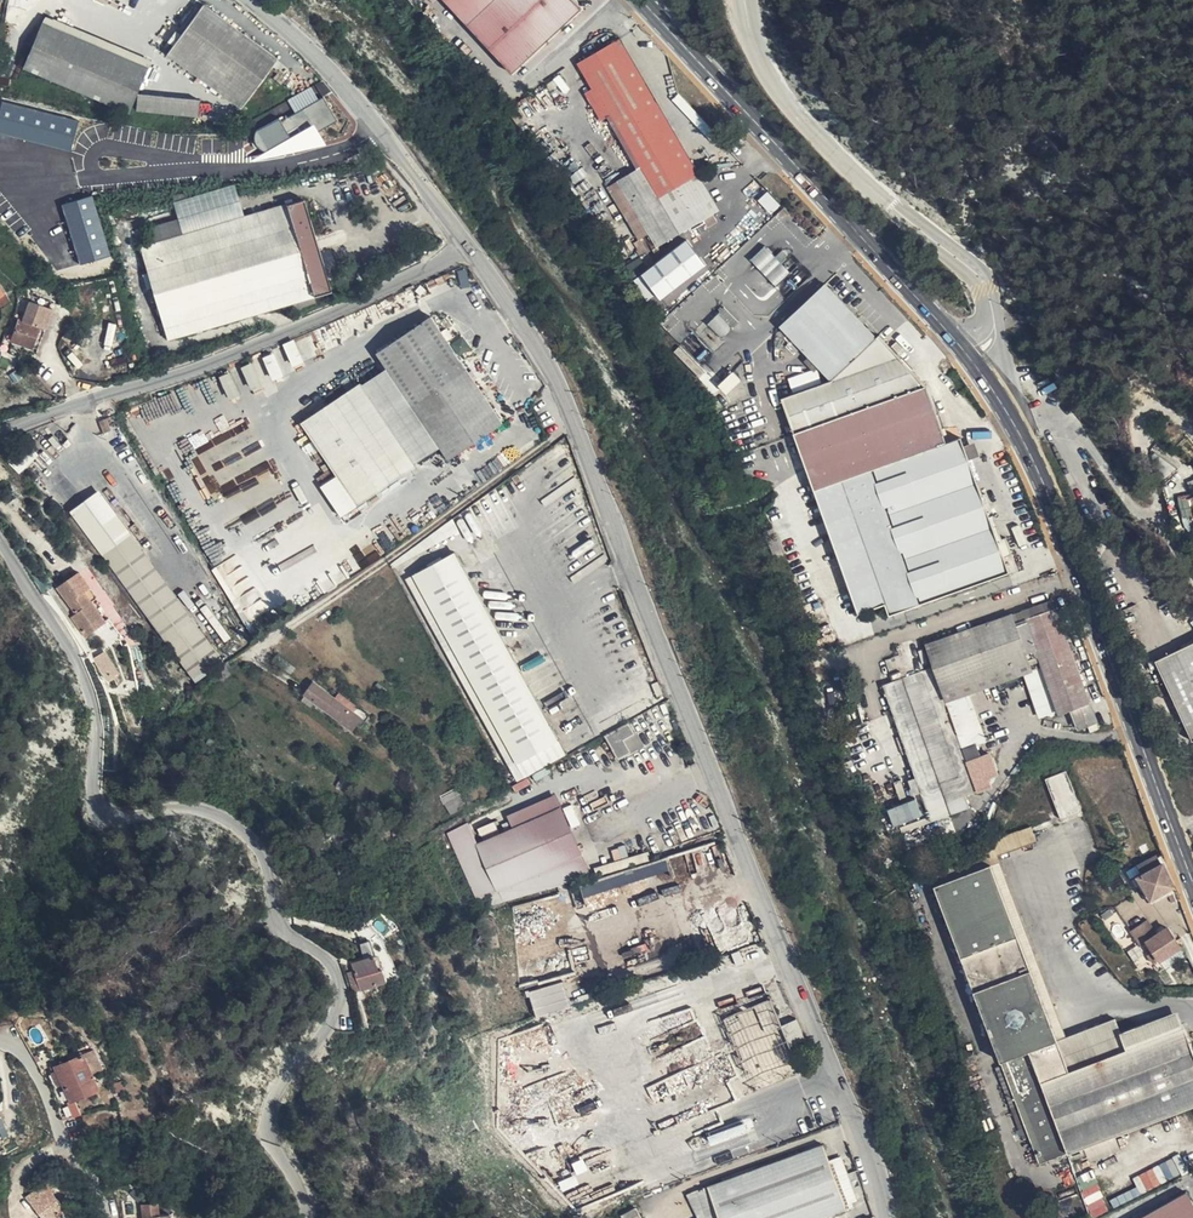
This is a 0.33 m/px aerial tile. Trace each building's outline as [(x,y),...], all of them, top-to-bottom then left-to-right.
[(512,73),(581,9),(573,0),(446,0),(512,73)] [(203,6),(168,54),(240,106),(275,58),(203,6)] [(43,24),(24,67),(127,111),(147,67),(43,24)] [(572,68),(614,44),(611,39),(569,63),(572,68)] [(691,177),(698,172),(621,39),(614,44),(687,170),(691,177)] [(687,170),(614,44),(572,68),(581,85),(591,78),(613,118),(606,122),(633,162),(640,158),(641,160),(640,161),(642,163),(643,163),(644,166),(637,169),(619,180),(621,182),(649,230),(671,215),(655,192),(687,170)] [(591,78),(581,85),(603,123),(606,122),(613,118),(591,78)] [(198,100),(139,95),(137,110),(197,115),(198,100)] [(300,149),(322,138),(317,128),(337,118),(324,95),(283,116),(300,149)] [(0,117),(0,132),(71,150),(78,122),(4,103),(0,117)] [(281,117),(258,127),(267,147),(290,137),(281,117)] [(633,162),(637,169),(644,166),(643,163),(642,163),(640,161),(641,160),(640,158),(633,162)] [(705,201),(691,177),(687,170),(655,192),(671,215),(649,230),(650,233),(652,236),(658,246),(703,219),(712,214),(705,201)] [(720,209),(698,172),(691,177),(705,201),(712,214),(720,209)] [(650,233),(649,230),(621,182),(610,187),(640,239),(650,233)] [(0,189),(0,218),(16,205),(2,188),(0,189)] [(62,206),(80,265),(110,255),(92,196),(62,206)] [(186,234),(154,244),(141,248),(168,339),(289,303),(291,311),(315,303),(313,296),(331,291),(303,200),(186,234)] [(717,222),(712,214),(703,219),(708,228),(717,222)] [(150,228),(154,244),(186,234),(181,219),(150,228)] [(643,270),(663,296),(691,275),(692,276),(709,263),(690,236),(643,270)] [(649,237),(655,248),(658,246),(652,236),(649,237)] [(777,286),(793,271),(783,260),(778,255),(769,243),(753,258),(777,286)] [(786,247),(778,255),(783,260),(791,253),(786,247)] [(645,271),(637,276),(648,297),(656,292),(645,271)] [(802,348),(810,356),(820,367),(832,380),(876,337),(826,283),(781,326),(783,328),(780,332),(787,339),(790,335),(794,340),(790,344),(798,352),(802,348)] [(53,302),(32,294),(30,300),(51,308),(53,302)] [(51,308),(30,300),(23,321),(20,320),(12,339),(31,347),(39,327),(44,329),(51,308)] [(727,304),(721,309),(736,325),(742,320),(727,304)] [(721,309),(710,319),(725,335),(736,325),(721,309)] [(432,311),(375,350),(387,367),(439,446),(450,459),(507,421),(432,311)] [(31,347),(37,349),(44,329),(39,327),(31,347)] [(782,396),(795,433),(926,386),(879,334),(876,337),(832,380),(782,396)] [(284,342),(296,366),(308,361),(296,337),(284,342)] [(275,350),(264,355),(274,378),(286,373),(275,350)] [(820,367),(810,356),(805,362),(814,372),(820,367)] [(251,386),(262,383),(255,360),(245,363),(251,386)] [(387,367),(363,383),(415,462),(439,446),(387,367)] [(728,391),(742,378),(734,370),(720,382),(728,391)] [(415,462),(363,383),(304,424),(356,501),(415,462)] [(795,433),(815,489),(842,479),(947,442),(926,386),(795,433)] [(1081,410),(1078,412),(1076,413),(1080,420),(1082,418),(1085,417),(1081,410)] [(231,451),(226,441),(251,429),(245,418),(233,424),(231,421),(218,428),(220,434),(198,445),(203,457),(213,452),(212,451),(216,449),(220,456),(231,451)] [(964,445),(961,437),(947,442),(842,479),(888,607),(891,613),(905,608),(1009,571),(1010,573),(1017,570),(1006,537),(1002,538),(998,540),(990,517),(989,514),(993,512),(987,493),(982,495),(969,459),(964,445)] [(975,442),(964,445),(969,459),(980,455),(975,442)] [(26,448),(10,459),(17,470),(33,458),(26,448)] [(1148,449),(1153,466),(1161,484),(1178,469),(1164,458),(1159,455),(1148,449)] [(1165,497),(1183,522),(1191,518),(1192,518),(1192,491),(1190,487),(1178,469),(1161,484),(1165,497)] [(842,479),(815,489),(860,611),(862,611),(863,613),(867,611),(866,609),(883,604),(884,608),(888,607),(842,479)] [(168,641),(194,621),(100,493),(68,518),(142,618),(148,614),(168,641)] [(1183,522),(1165,497),(1175,527),(1183,522)] [(994,515),(990,517),(998,540),(1002,538),(994,515)] [(456,522),(453,518),(391,564),(393,569),(456,522)] [(455,553),(415,575),(518,762),(558,740),(455,553)] [(1009,571),(905,608),(906,611),(1010,574),(1010,573),(1009,571)] [(85,594),(90,589),(80,574),(57,590),(75,615),(71,619),(85,638),(106,623),(92,603),(85,594)] [(518,762),(415,575),(407,580),(492,733),(518,780),(526,776),(518,762)] [(97,599),(90,589),(85,594),(92,603),(97,599)] [(1027,618),(1056,608),(1053,599),(1013,613),(1017,624),(1028,621),(1027,618)] [(883,613),(880,606),(869,610),(872,617),(883,613)] [(1079,727),(1088,725),(1097,721),(1090,702),(1068,642),(1057,611),(1056,608),(1027,618),(1028,621),(1017,624),(1029,659),(1021,662),(1026,673),(1040,715),(1059,709),(1061,714),(1070,710),(1071,713),(1074,712),(1079,727)] [(1057,611),(1068,642),(1071,641),(1060,609),(1057,611)] [(1191,618),(1188,611),(1182,614),(1185,621),(1191,618)] [(927,645),(978,791),(990,786),(991,783),(988,776),(998,773),(990,753),(980,756),(977,745),(986,741),(969,693),(965,682),(1021,662),(1029,659),(1017,624),(1013,613),(1007,615),(1006,613),(986,620),(987,623),(929,643),(928,639),(924,640),(926,645),(927,645)] [(221,658),(194,621),(168,641),(195,678),(221,658)] [(966,795),(978,791),(927,645),(926,645),(924,640),(923,637),(898,646),(900,653),(886,658),(890,672),(893,680),(883,684),(907,752),(911,763),(909,763),(911,768),(913,767),(916,777),(921,792),(931,819),(970,806),(966,795)] [(1161,658),(1183,711),(1180,712),(1192,740),(1192,739),(1192,642),(1161,658)] [(1183,711),(1161,658),(1156,660),(1180,712),(1183,711)] [(229,662),(215,673),(223,683),(237,672),(229,662)] [(965,682),(969,693),(1026,673),(1021,662),(965,682)] [(893,680),(890,672),(882,675),(883,684),(893,680)] [(315,684),(306,695),(316,702),(352,729),(361,717),(335,699),(315,684)] [(369,715),(339,693),(335,699),(361,717),(365,721),(369,715)] [(306,695),(302,702),(311,709),(316,702),(306,695)] [(860,702),(856,703),(862,722),(866,721),(860,702)] [(1090,732),(1099,728),(1097,721),(1088,725),(1090,732)] [(624,739),(634,733),(629,723),(607,736),(619,758),(631,751),(624,739)] [(641,744),(634,733),(624,739),(631,751),(641,744)] [(518,762),(526,776),(565,753),(558,740),(518,762)] [(600,742),(585,750),(590,761),(605,753),(600,742)] [(1062,819),(1076,813),(1074,807),(1079,805),(1066,770),(1047,778),(1062,819)] [(914,794),(921,792),(916,777),(910,780),(914,794)] [(889,805),(895,824),(923,815),(917,796),(889,805)] [(505,888),(581,853),(562,807),(477,845),(498,890),(505,888)] [(479,827),(484,838),(500,831),(496,820),(479,827)] [(487,894),(498,890),(477,845),(467,824),(448,834),(478,898),(487,894)] [(989,858),(999,855),(1036,841),(1031,826),(984,844),(983,845),(984,850),(988,859),(989,858)] [(934,849),(931,843),(918,850),(921,856),(934,849)] [(930,870),(936,885),(991,864),(989,858),(988,859),(984,850),(930,870)] [(585,875),(590,873),(581,853),(505,888),(498,890),(503,902),(585,876),(585,875)] [(1152,869),(1162,863),(1158,854),(1147,859),(1152,869)] [(1023,949),(1032,944),(999,855),(989,858),(991,864),(1023,949)] [(1153,903),(1167,896),(1165,891),(1174,885),(1162,863),(1152,869),(1139,876),(1133,880),(1136,885),(1142,882),(1153,903)] [(1192,1105),(1192,1099),(1149,1040),(1127,1048),(1120,1032),(1116,1018),(1087,1028),(1098,1059),(1068,1070),(1057,1039),(1023,949),(991,864),(936,885),(1003,1065),(1018,1103),(1030,1137),(1040,1162),(1084,1146),(1114,1135),(1192,1105)] [(560,893),(568,891),(567,884),(559,886),(560,893)] [(487,894),(491,906),(503,903),(503,902),(498,890),(487,894)] [(599,890),(586,893),(588,901),(601,898),(599,890)] [(1128,912),(1136,907),(1133,900),(1123,904),(1128,912)] [(1125,913),(1133,926),(1144,919),(1136,907),(1128,912),(1125,913)] [(264,928),(260,921),(260,920),(247,929),(252,936),(264,928)] [(1135,931),(1143,946),(1149,942),(1152,938),(1144,926),(1135,931)] [(1152,938),(1149,942),(1152,948),(1149,950),(1150,952),(1147,953),(1153,962),(1155,961),(1156,962),(1180,945),(1168,928),(1152,938)] [(479,951),(484,950),(480,930),(476,930),(479,951)] [(274,939),(269,934),(260,941),(265,947),(274,939)] [(380,970),(375,957),(370,941),(361,944),(366,957),(353,962),(355,970),(362,989),(387,980),(383,969),(380,970)] [(1067,1036),(1032,944),(1023,949),(1057,1039),(1067,1036)] [(362,989),(355,970),(348,973),(354,992),(362,989)] [(564,978),(529,990),(537,1016),(572,1004),(564,978)] [(804,1037),(797,1018),(782,1025),(771,999),(723,1018),(726,1024),(708,1031),(720,1059),(729,1056),(738,1051),(742,1061),(761,1053),(804,1037)] [(1149,1040),(1184,1027),(1177,1010),(1138,1025),(1149,1040)] [(1127,1048),(1149,1040),(1138,1025),(1120,1032),(1127,1048)] [(1192,1099),(1192,1052),(1184,1027),(1149,1040),(1192,1099)] [(1098,1059),(1087,1028),(1067,1036),(1057,1039),(1068,1070),(1098,1059)] [(537,1030),(527,1033),(531,1047),(540,1045),(537,1030)] [(694,1073),(718,1062),(706,1034),(671,1049),(684,1077),(694,1073)] [(807,1044),(804,1037),(761,1053),(742,1061),(748,1074),(735,1079),(741,1094),(757,1086),(759,1090),(774,1124),(778,1122),(782,1130),(787,1128),(789,1132),(796,1129),(795,1126),(819,1116),(817,1113),(818,1112),(813,1097),(806,1082),(812,1079),(808,1070),(802,1072),(793,1051),(807,1044)] [(92,1050),(83,1054),(88,1065),(97,1061),(92,1050)] [(83,1054),(55,1067),(57,1070),(63,1084),(71,1101),(98,1088),(88,1065),(83,1054)] [(729,1056),(720,1059),(720,1061),(723,1068),(733,1064),(729,1056)] [(723,1068),(720,1061),(718,1062),(694,1073),(696,1078),(723,1068)] [(502,1064),(486,1064),(486,1073),(501,1073),(502,1064)] [(996,1067),(1011,1106),(1018,1103),(1003,1065),(996,1067)] [(724,1070),(723,1068),(696,1078),(699,1084),(725,1071),(724,1070)] [(63,1084),(57,1070),(52,1073),(58,1087),(63,1084)] [(813,1079),(812,1079),(806,1082),(813,1097),(820,1094),(813,1079)] [(1024,1140),(1030,1137),(1018,1103),(1011,1106),(1024,1140)] [(1117,1146),(1114,1135),(1084,1146),(1088,1157),(1117,1146)] [(708,1187),(720,1217),(821,1217),(847,1208),(824,1146),(708,1187)] [(832,1158),(847,1203),(866,1196),(857,1169),(849,1172),(842,1154),(832,1158)] [(51,1192),(45,1184),(26,1198),(33,1206),(51,1192)] [(51,1192),(33,1206),(41,1217),(49,1217),(58,1211),(63,1207),(51,1192)] [(1187,1193),(1177,1199),(1184,1207),(1192,1200),(1187,1193)] [(1184,1207),(1177,1199),(1143,1217),(1168,1217),(1184,1207)] [(1192,1200),(1184,1207),(1168,1217),(1179,1217),(1192,1207),(1192,1203),(1192,1200)] [(144,1217),(158,1215),(156,1202),(143,1205),(144,1217)] [(1179,1217),(1192,1217),(1192,1207),(1179,1217)] [(636,1208),(622,1216),(623,1217),(641,1217),(636,1208)]
